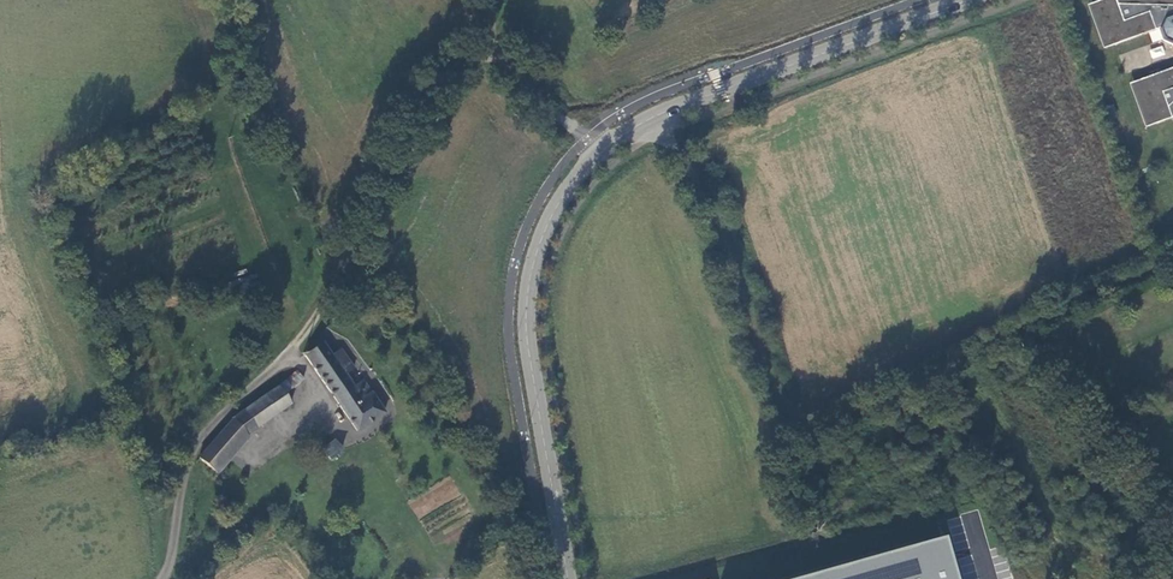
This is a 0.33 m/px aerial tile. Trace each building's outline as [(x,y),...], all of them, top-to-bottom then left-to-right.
[(1094,2),(1095,6),(1091,7),(1105,44),(1109,42),(1110,46),(1155,29),(1160,41),(1172,47),(1172,46),(1172,0),(1100,0),(1094,2)] [(1136,81),(1137,85),(1133,86),(1147,122),(1150,121),(1152,125),(1172,117),(1172,68),(1136,81)] [(327,357),(318,345),(302,357),(354,431),(380,413),(359,382),(349,389),(340,378),(350,370),(336,350),(327,357)] [(219,436),(200,462),(216,477),(247,441),(247,439),(293,405),(289,399),(287,401),(283,396),(302,381),(295,373),(294,375),(281,386),(234,420),(231,424),(219,436)] [(329,460),(340,451),(333,442),(322,451),(329,460)]
